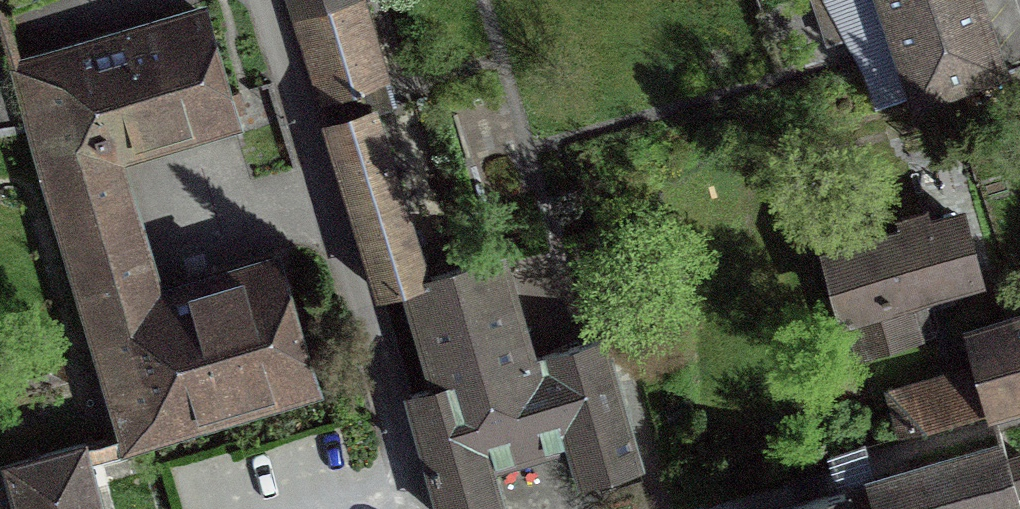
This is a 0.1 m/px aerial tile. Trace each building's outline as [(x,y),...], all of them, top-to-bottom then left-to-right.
[(357,0),(284,0),(316,105),(382,82),(357,0)] [(826,46),(846,39),(865,74),(876,108),(996,71),(972,0),(810,0),(826,46)] [(109,157),(230,121),(200,18),(17,73),(130,440),(310,387),(274,267),(152,303),(109,157)] [(408,288),(425,283),(370,117),(324,131),(377,297),(408,288)] [(946,287),(970,281),(955,223),(928,230),(922,217),(898,223),(900,237),(826,257),(856,357),(917,340),(918,342),(931,338),(935,331),(930,312),(951,306),(946,287)] [(425,283),(408,288),(438,389),(407,398),(438,508),(498,508),(485,466),(568,442),(580,485),(636,469),(599,343),(526,364),(496,262),(425,283)] [(977,368),(987,411),(1019,401),(1019,323),(1001,328),(969,337),(977,368)] [(903,435),(987,411),(977,368),(887,393),(900,441),(904,440),(903,435)] [(1004,463),(1000,449),(870,486),(869,481),(865,482),(867,489),(796,508),(1018,508),(1015,497),(1019,496),(1019,463),(1019,459),(1004,463)] [(78,455),(0,478),(0,508),(94,508),(78,455)]
